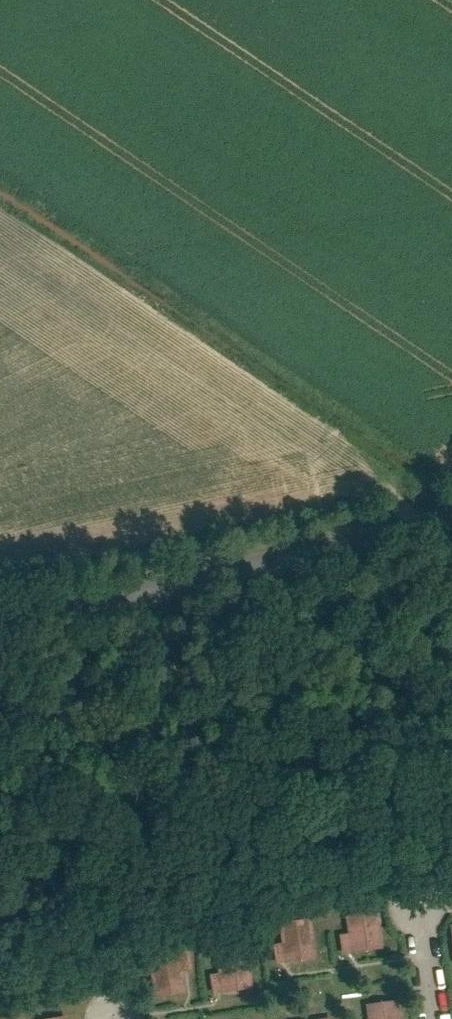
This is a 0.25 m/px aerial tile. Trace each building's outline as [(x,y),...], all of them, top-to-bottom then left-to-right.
[(383,954),(376,915),(345,921),(348,939),(340,941),(342,960),(383,954)] [(316,964),(309,925),(278,931),(281,949),(273,951),(275,970),(316,964)] [(255,995),(248,956),(217,961),(220,980),(212,981),(215,1000),(255,995)] [(188,960),(147,965),(153,1004),(185,1000),(182,980),(191,978),(188,960)] [(397,1008),(366,1013),(367,1018),(399,1018),(397,1008)]
